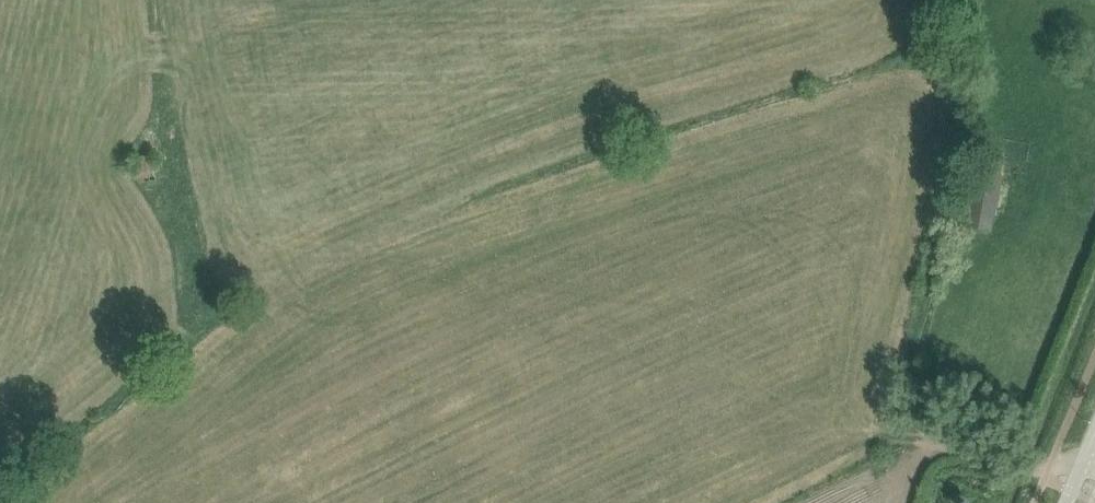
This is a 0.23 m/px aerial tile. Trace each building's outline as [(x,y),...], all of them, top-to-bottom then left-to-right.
[(967,225),(969,225),(991,229),(1004,156),(980,152),(967,225)]
